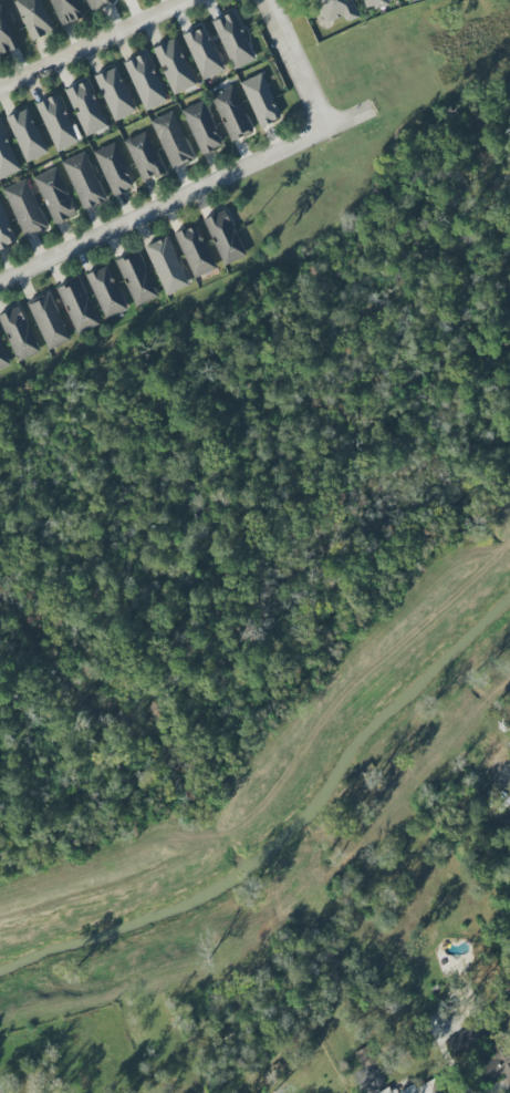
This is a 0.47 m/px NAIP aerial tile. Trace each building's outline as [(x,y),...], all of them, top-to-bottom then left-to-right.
[(31,41),(53,31),(40,0),(13,0),(31,41)] [(76,0),(49,0),(60,27),(83,17),(76,0)] [(91,12),(113,2),(112,0),(86,0),(91,12)] [(351,0),(313,0),(324,24),(343,16),(345,22),(358,17),(351,0)] [(364,10),(389,4),(388,1),(391,0),(361,0),(364,10)] [(19,46),(0,5),(0,55),(19,46)] [(232,70),(254,60),(234,12),(211,21),(232,70)] [(182,36),(202,80),(224,71),(203,26),(182,36)] [(194,87),(175,39),(153,47),(171,96),(194,87)] [(123,62),(144,111),(166,102),(146,53),(123,62)] [(135,112),(115,67),(93,76),(114,122),(135,112)] [(282,119),(261,73),(240,82),(260,129),(282,119)] [(83,137),(106,128),(88,80),(66,89),(83,137)] [(209,96),(231,141),(252,131),(231,86),(209,96)] [(35,104),(56,152),(79,142),(58,94),(35,104)] [(180,111),(201,155),(222,145),(201,101),(180,111)] [(24,162),(46,154),(28,108),(6,117),(24,162)] [(150,121),(171,168),(193,158),(173,111),(150,121)] [(20,170),(0,125),(0,179),(20,170)] [(123,141),(141,181),(163,172),(146,131),(123,141)] [(134,187),(114,142),(93,152),(113,197),(134,187)] [(83,211),(106,201),(84,152),(61,162),(83,211)] [(51,224),(74,216),(58,168),(35,176),(51,224)] [(3,189),(23,238),(46,228),(26,179),(3,189)] [(16,242),(0,205),(0,249),(16,242)] [(203,220),(224,266),(245,256),(224,210),(203,220)] [(193,278),(214,269),(195,225),(174,234),(193,278)] [(165,296),(188,286),(167,237),(144,246),(165,296)] [(114,261),(135,307),(157,297),(136,251),(114,261)] [(85,275),(106,320),(127,310),(106,265),(85,275)] [(99,325),(78,278),(56,288),(76,335),(99,325)] [(68,343),(50,292),(28,300),(46,351),(68,343)] [(18,306),(0,314),(0,324),(17,362),(39,352),(18,306)] [(0,346),(0,369),(8,365),(0,346)] [(355,1052),(362,1068),(373,1063),(366,1047),(355,1052)] [(432,1080),(416,1088),(415,1085),(398,1092),(439,1092),(432,1080)]
